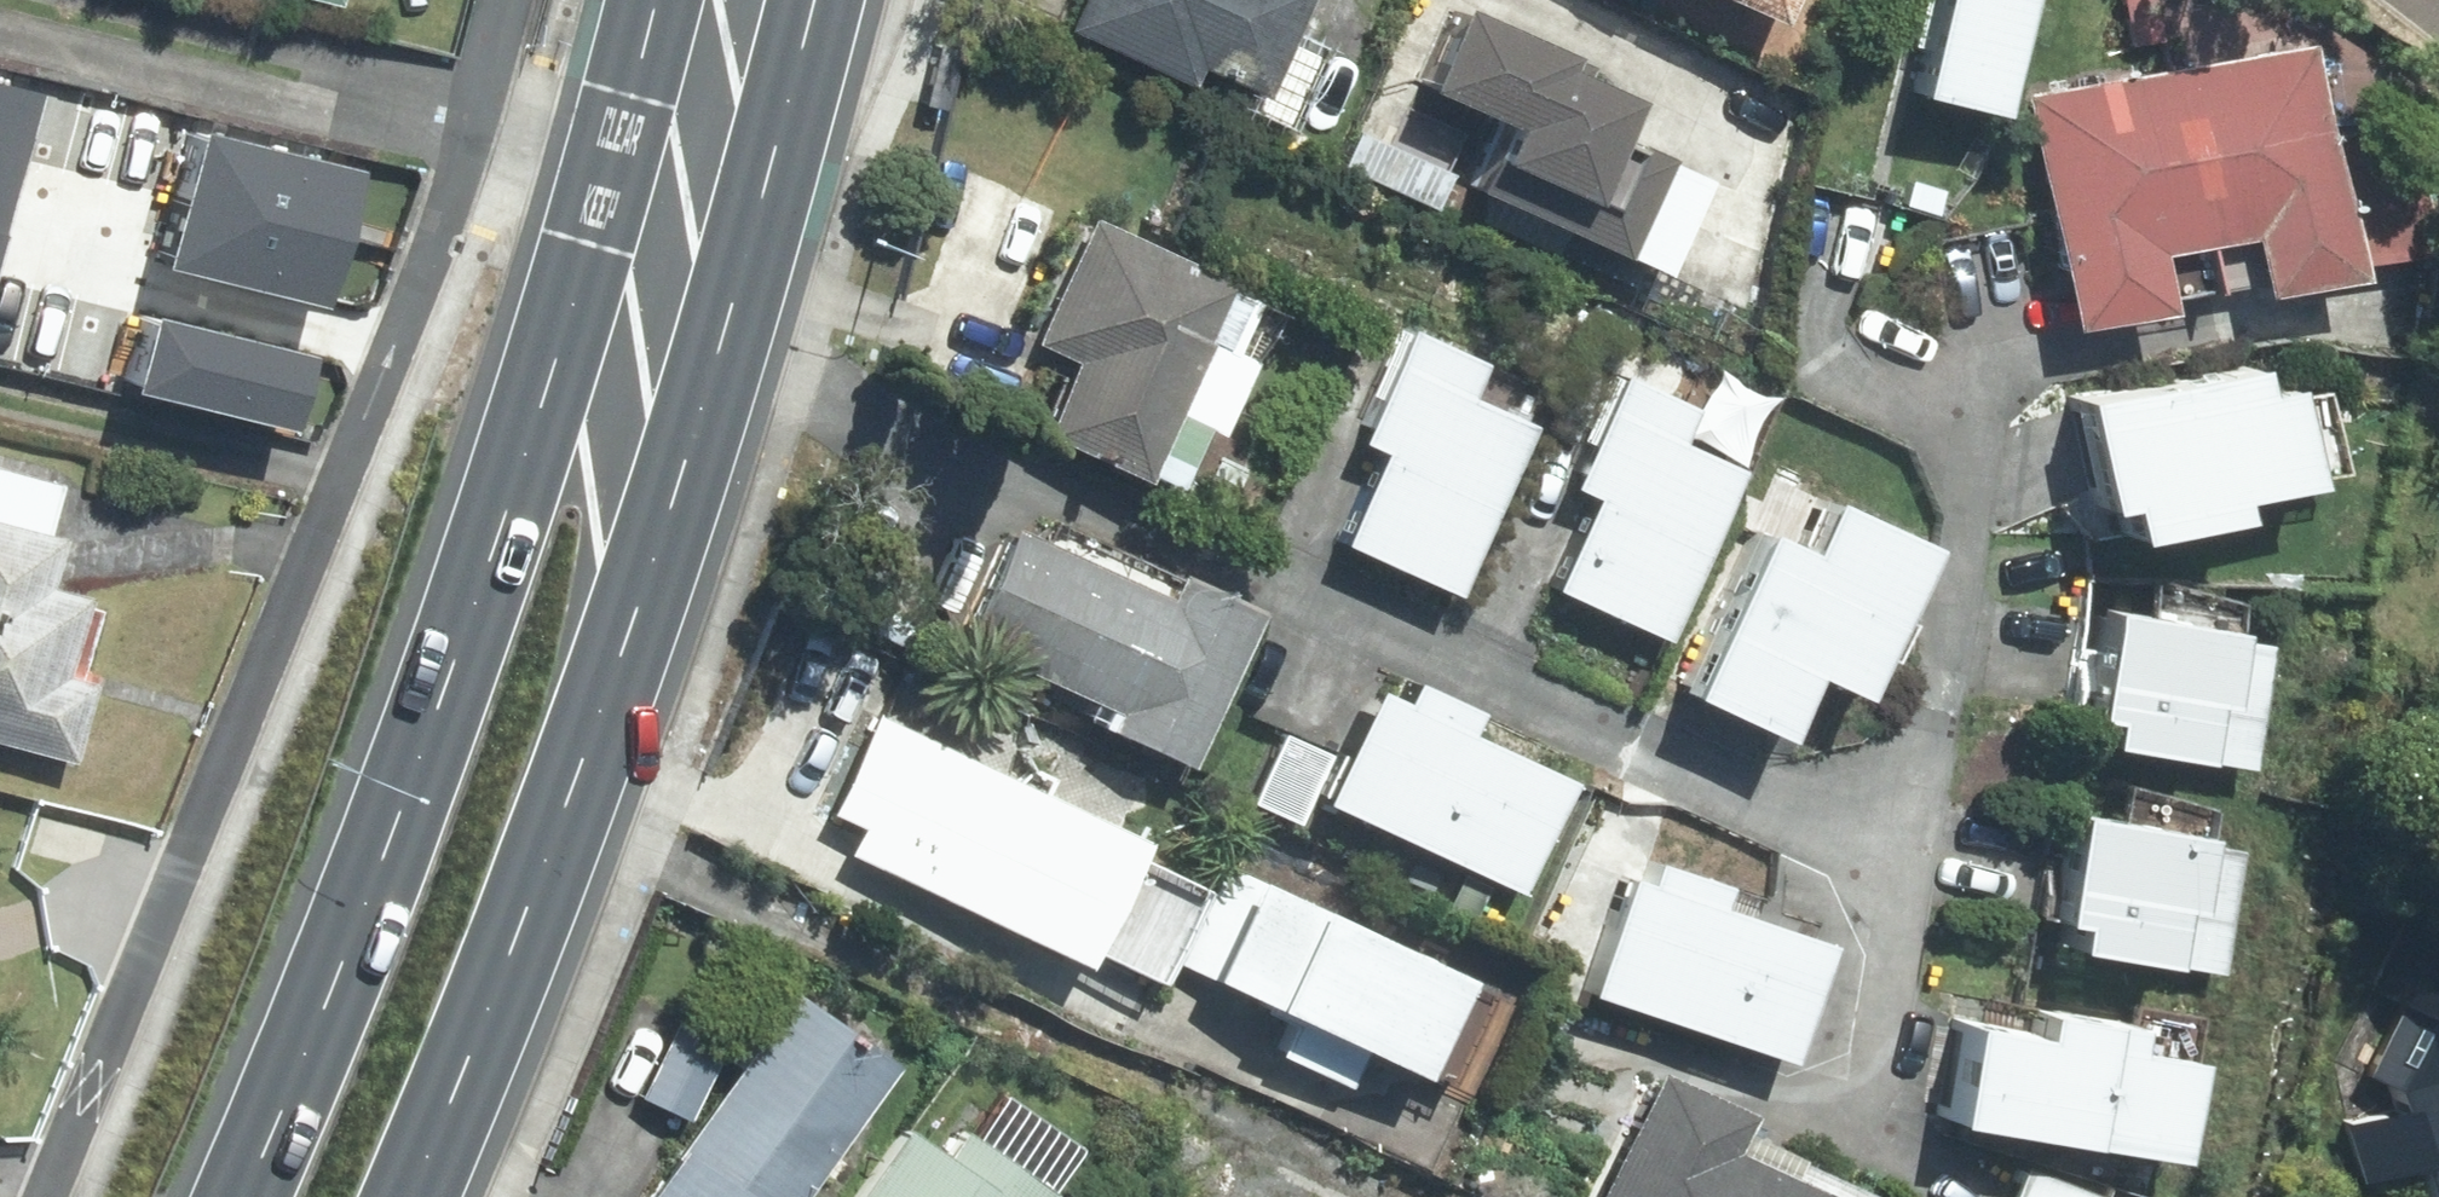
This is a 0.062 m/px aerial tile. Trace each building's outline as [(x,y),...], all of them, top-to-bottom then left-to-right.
[(347,8),(349,0),(316,0),(347,8)] [(1316,0),(1093,0),(1079,31),(1199,85),(1209,63),(1275,92),(1316,0)] [(1792,25),(1802,0),(1735,0),(1792,25)] [(1934,97),(2014,116),(2042,0),(1958,0),(1934,97)] [(1472,182),(1657,267),(1700,174),(1633,144),(1651,106),(1578,73),(1584,60),(1476,10),(1440,90),(1501,118),(1472,182)] [(2321,44),(2179,72),(2222,291),(2278,280),(2281,298),(2368,281),(2321,44)] [(967,54),(942,48),(928,107),(953,113),(967,54)] [(2222,291),(2179,72),(2038,100),(2083,335),(2184,315),(2181,298),(2222,291)] [(0,97),(0,253),(36,106),(0,97)] [(375,176),(210,135),(177,270),(342,310),(375,176)] [(1266,298),(1101,223),(1045,344),(1086,363),(1051,438),(1155,485),(1158,478),(1187,491),(1216,429),(1228,435),(1259,369),(1238,359),(1266,298)] [(322,359),(161,319),(141,398),(302,438),(322,359)] [(1377,430),(1370,446),(1381,451),(1340,539),(1457,593),(1534,425),(1479,400),(1495,366),(1409,327),(1364,424),(1377,430)] [(2313,398),(2312,391),(2284,397),(2279,371),(2101,407),(2124,518),(2146,513),(2154,549),(2262,527),(2258,507),(2334,491),(2331,475),(2352,471),(2336,394),(2313,398)] [(1708,411),(1631,375),(1577,488),(1594,496),(1552,584),(1662,636),(1742,468),(1692,444),(1708,411)] [(66,760),(86,682),(60,675),(81,596),(39,585),(52,535),(43,533),(56,484),(0,470),(0,743),(66,760)] [(1765,503),(1754,498),(1741,526),(1751,530),(1680,690),(1796,741),(1824,679),(1864,696),(1932,544),(1777,476),(1765,503)] [(1269,614),(1190,579),(1180,603),(1028,535),(977,647),(1119,710),(1111,728),(1200,768),(1269,614)] [(2165,590),(2160,622),(2113,615),(2097,723),(2132,728),(2128,752),(2260,771),(2279,641),(2247,637),(2252,603),(2165,590)] [(1389,696),(1336,806),(1530,898),(1583,787),(1478,737),(1488,716),(1426,686),(1415,708),(1389,696)] [(1159,847),(884,718),(837,817),(867,831),(856,854),(1098,968),(1105,954),(1156,978),(1195,894),(1147,871),(1159,847)] [(1333,757),(1289,737),(1259,805),(1303,824),(1333,757)] [(2133,826),(2098,820),(2079,927),(2100,930),(2096,954),(2226,976),(2249,844),(2221,839),(2227,807),(2139,792),(2133,826)] [(1625,881),(1587,994),(1784,1059),(1824,940),(1736,911),(1743,890),(1651,859),(1642,886),(1625,881)] [(1185,966),(1305,1021),(1288,1058),(1358,1090),(1375,1053),(1438,1082),(1483,984),(1231,868),(1185,966)] [(2376,994),(2407,1009),(2375,1075),(2407,1090),(2413,1111),(2353,1129),(2372,1190),(2437,1171),(2438,1177),(2438,928),(2414,916),(2376,994)] [(806,1000),(663,1196),(810,1196),(903,1070),(806,1000)] [(1953,1020),(1936,1117),(2200,1164),(2217,1065),(2153,1054),(2157,1032),(2041,1012),(2037,1035),(1953,1020)] [(681,1024),(646,1097),(695,1120),(730,1047),(681,1024)] [(1667,1077),(1610,1196),(1828,1196),(1741,1156),(1758,1119),(1667,1077)] [(1061,1196),(965,1130),(948,1155),(907,1127),(858,1196),(1060,1196),(1061,1196)] [(2033,1171),(2023,1196),(2100,1196),(2033,1171)]
